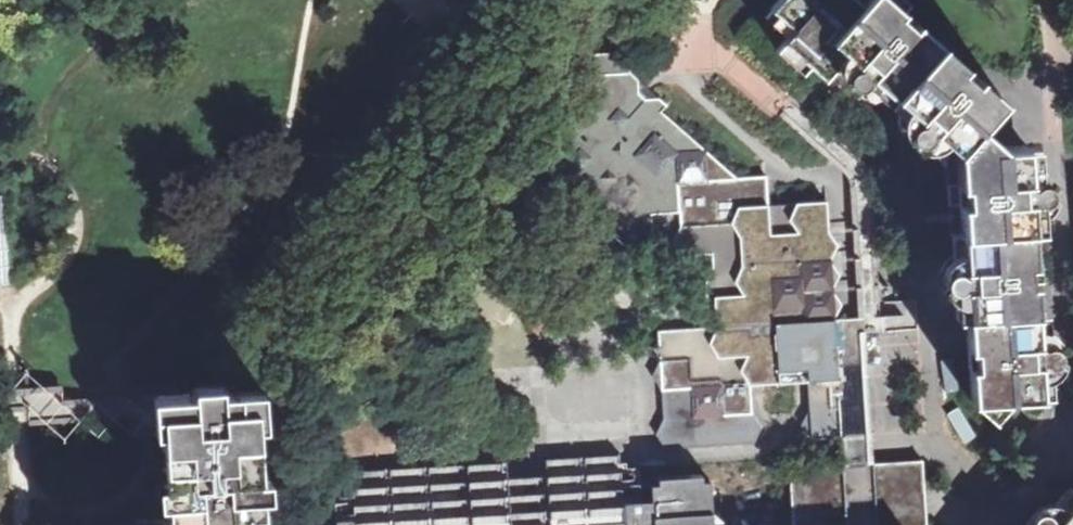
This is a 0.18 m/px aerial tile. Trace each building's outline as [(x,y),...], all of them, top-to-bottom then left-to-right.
[(955,147),(978,125),(1003,97),(1002,96),(1001,97),(976,76),(977,75),(962,61),(961,62),(939,43),(940,42),(938,40),(937,41),(915,22),(916,21),(915,20),(911,25),(898,13),(902,8),(901,8),(900,9),(890,0),(863,0),(860,3),(857,0),(778,0),(770,8),(771,10),(772,9),(794,27),(782,41),(782,42),(783,41),(808,63),(807,64),(808,64),(808,63),(823,76),(822,77),(823,78),(846,52),(855,59),(853,61),(854,62),(855,60),(857,62),(855,64),(849,66),(847,69),(846,76),(848,81),(854,84),(860,84),(865,80),(867,72),(870,74),(871,73),(892,93),(889,96),(891,98),(894,94),(916,113),(915,114),(916,115),(917,114),(918,116),(917,118),(911,120),(907,125),(907,131),(910,136),(915,138),(922,137),(926,133),(928,126),(930,128),(931,127),(955,147)] [(752,414),(750,385),(808,382),(810,408),(802,425),(812,439),(871,435),(863,317),(835,320),(832,286),(826,201),(770,205),(768,176),(735,178),(663,111),(668,105),(659,96),(648,97),(638,89),(639,78),(631,73),(629,52),(588,55),(591,117),(564,119),(538,148),(538,162),(553,176),(554,190),(605,234),(608,231),(625,246),(654,244),(652,214),(680,214),(681,226),(673,241),(683,256),(713,257),(712,267),(705,285),(715,297),(715,328),(659,332),(660,360),(652,377),(661,392),(664,419),(655,434),(665,449),(755,443),(762,428),(752,414)] [(978,125),(955,147),(955,151),(956,151),(958,183),(948,184),(949,204),(960,203),(962,233),(957,233),(957,235),(962,235),(964,267),(962,267),(962,268),(964,268),(964,270),(961,271),(956,268),(949,269),(945,273),(944,279),(946,284),(949,287),(955,288),(963,284),(964,287),(965,287),(967,316),(962,317),(962,319),(967,319),(969,347),(967,347),(968,348),(974,348),(975,366),(968,366),(969,367),(970,367),(972,400),(971,400),(971,401),(997,424),(998,423),(997,422),(1018,398),(1042,396),(1042,395),(1040,395),(1038,363),(1040,363),(1039,361),(1038,362),(1038,359),(1041,359),(1046,362),(1052,361),(1056,359),(1058,356),(1059,352),(1056,346),(1051,342),(1045,342),(1039,346),(1038,342),(1037,342),(1035,313),(1040,313),(1040,312),(1035,312),(1033,283),(1044,282),(1042,262),(1032,263),(1030,230),(1034,230),(1034,228),(1030,228),(1028,199),(1029,199),(1029,195),(1037,198),(1043,197),(1046,194),(1048,188),(1046,182),(1041,178),(1035,178),(1028,182),(1028,178),(1026,178),(1024,146),(1026,146),(1026,145),(1003,146),(978,125)] [(877,299),(877,325),(917,326),(917,300),(877,299)] [(161,395),(161,403),(169,520),(148,521),(148,524),(265,524),(264,502),(257,398),(256,390),(161,395)] [(711,479),(702,480),(702,475),(659,477),(659,483),(651,484),(652,499),(640,499),(638,466),(626,467),(626,462),(621,462),(620,452),(545,457),(546,475),(508,477),(507,462),(351,471),(351,479),(346,479),(346,485),(335,485),(338,524),(713,524),(711,479)] [(789,470),(793,524),(928,524),(927,509),(923,460),(857,465),(789,470)] [(1054,523),(1052,522),(1051,515),(1047,511),(1040,510),(1035,513),(1032,519),(1033,524),(1072,524),(1072,501),(1054,523)]
